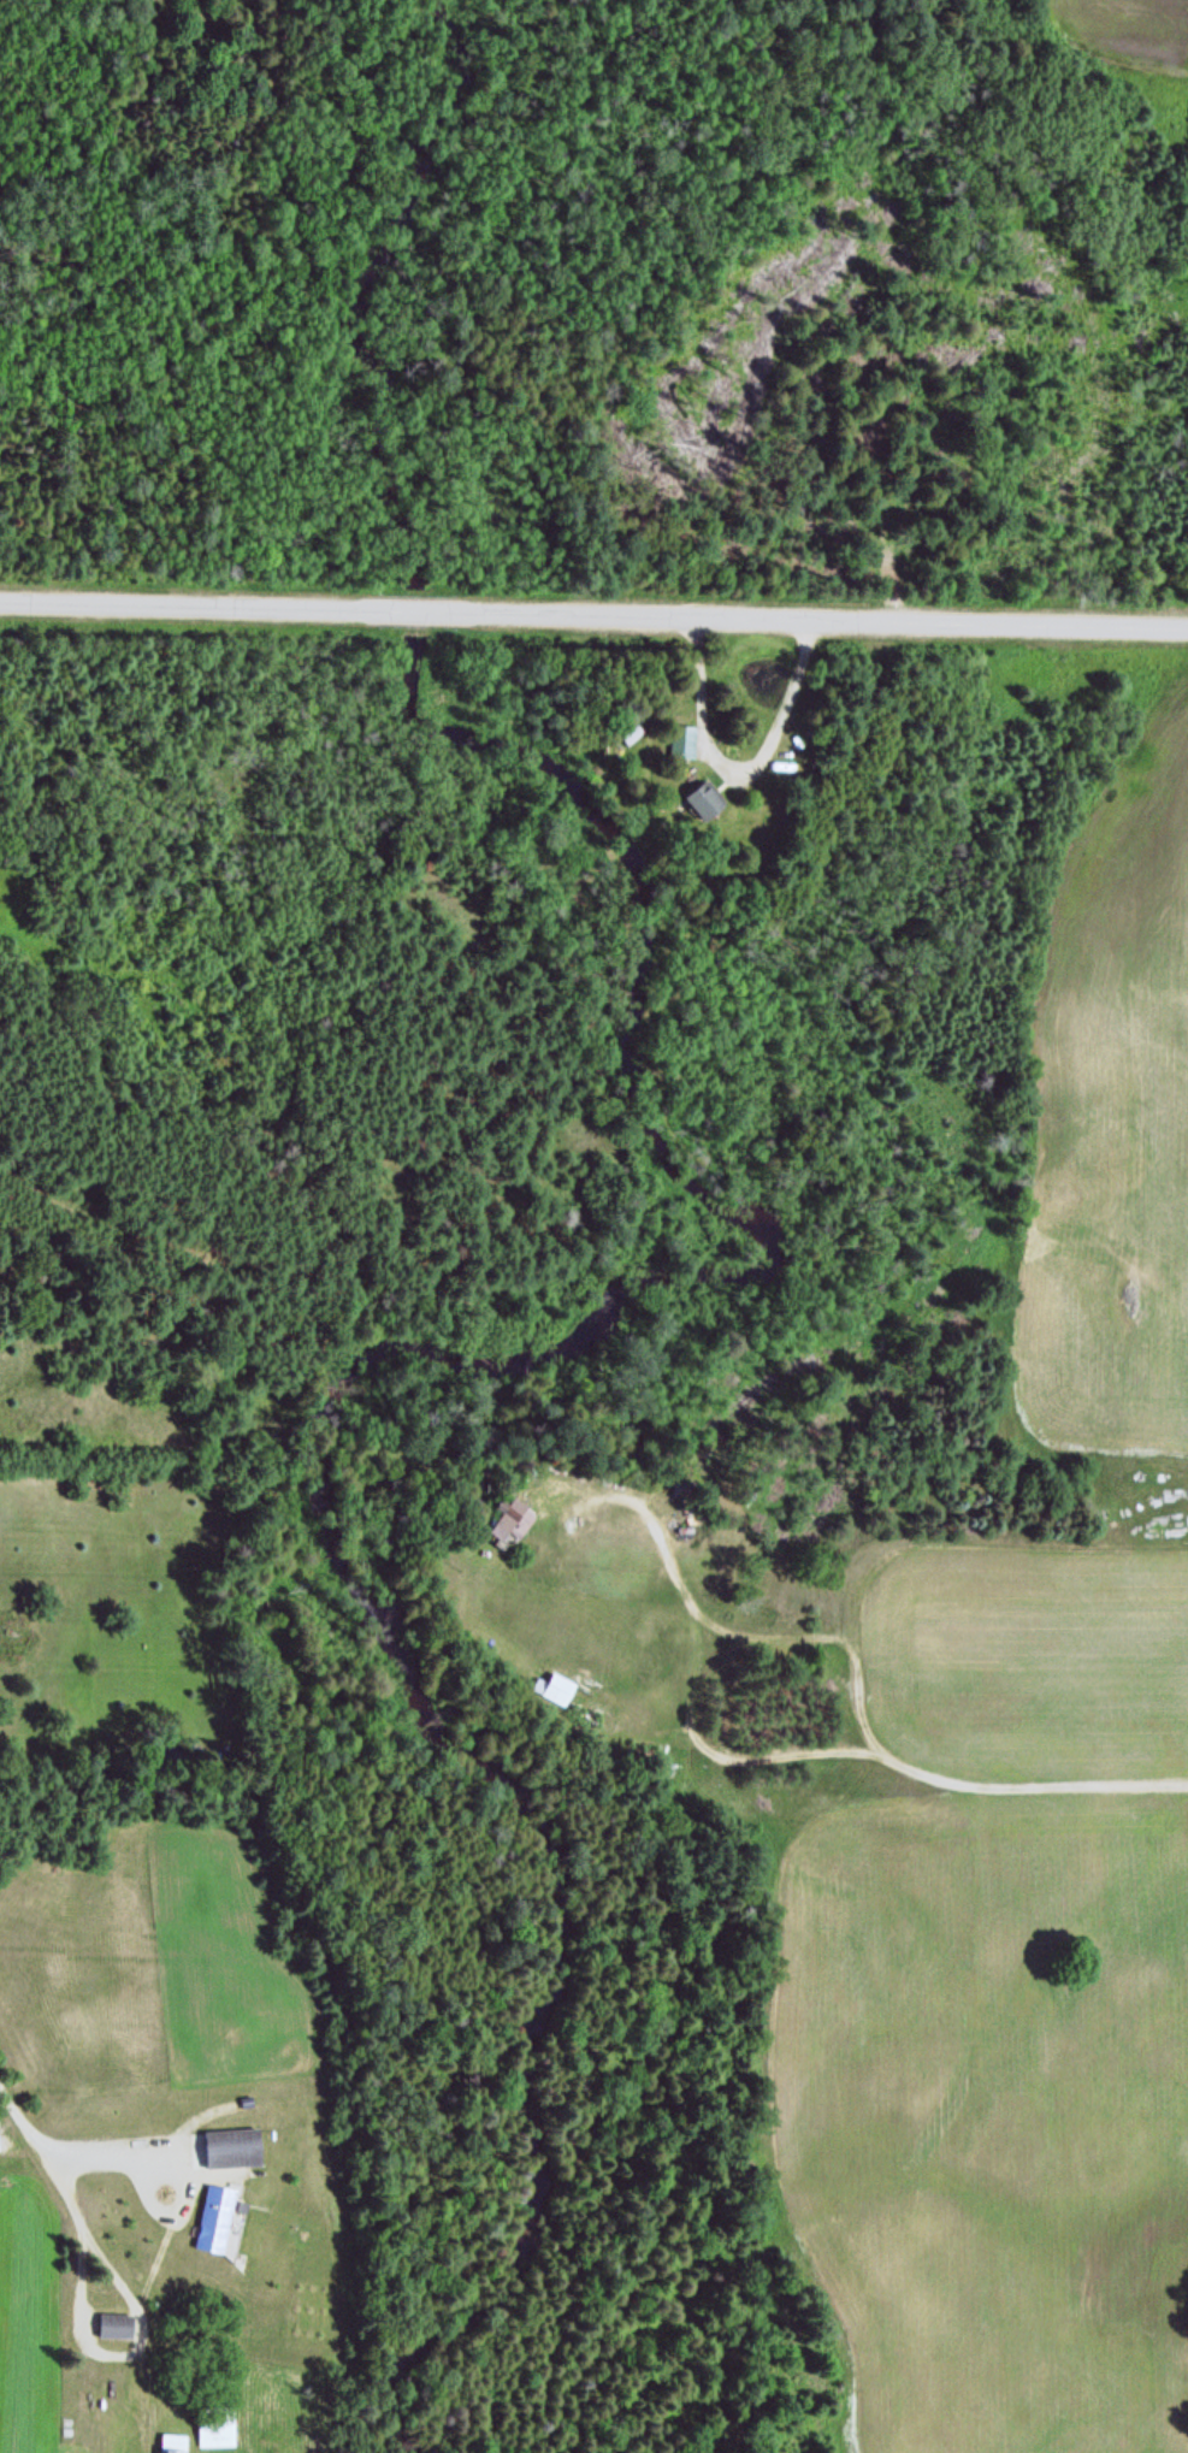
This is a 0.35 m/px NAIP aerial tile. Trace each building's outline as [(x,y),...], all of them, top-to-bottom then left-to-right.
[(628,717),(611,733),(621,745),(639,729),(628,717)] [(667,721),(667,761),(690,761),(690,721),(667,721)] [(699,774),(679,794),(699,816),(721,797),(699,774)] [(485,1526),(498,1507),(490,1502),(497,1491),(506,1496),(509,1490),(534,1507),(516,1535),(503,1526),(497,1535),(485,1526)] [(532,1677),(526,1687),(558,1704),(571,1681),(548,1671),(542,1681),(532,1677)] [(202,2126),(205,2161),(258,2158),(255,2122),(202,2126)] [(202,2179),(190,2246),(220,2251),(232,2183),(202,2179)] [(96,2307),(95,2334),(126,2334),(128,2309),(96,2307)] [(194,2404),(194,2446),(231,2446),(231,2404),(194,2404)] [(156,2452),(182,2452),(183,2431),(156,2430),(156,2452)]
